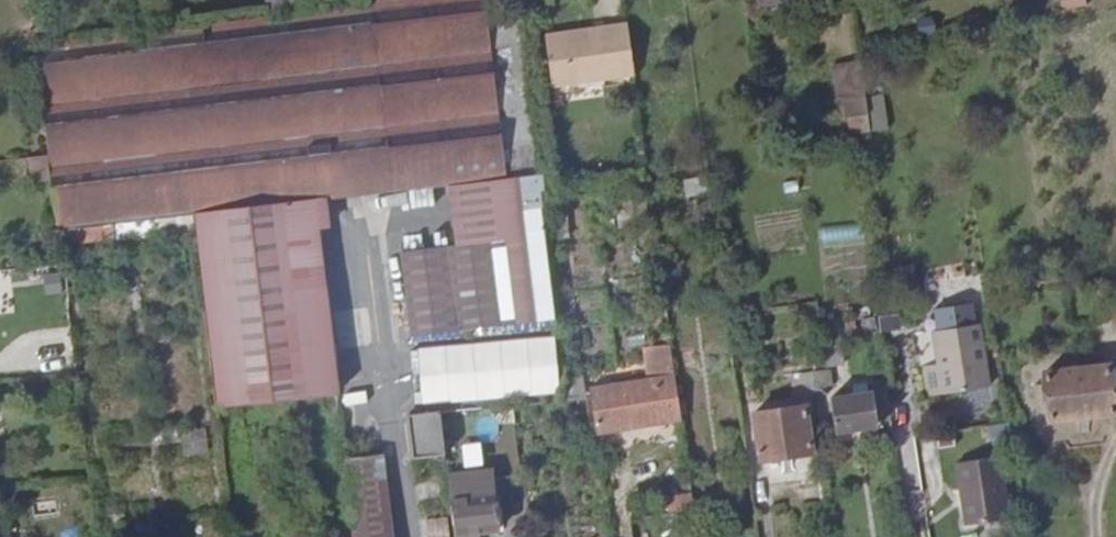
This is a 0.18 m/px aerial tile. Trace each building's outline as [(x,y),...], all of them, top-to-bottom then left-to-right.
[(169,19),(146,22),(57,34),(38,37),(52,152),(49,152),(58,222),(113,215),(191,205),(214,398),(336,382),(313,187),(539,155),(519,15),(490,19),(487,0),(305,0),(169,19)] [(1088,6),(1087,0),(1060,0),(1061,10),(1088,6)] [(553,86),(635,75),(628,23),(546,34),(553,86)] [(845,134),(890,128),(884,88),(871,90),(867,59),(835,64),(845,134)] [(114,229),(113,215),(58,222),(59,236),(114,229)] [(496,223),(404,235),(416,321),(507,310),(496,223)] [(821,227),(821,240),(860,239),(860,226),(821,227)] [(62,260),(10,267),(12,282),(64,276),(62,260)] [(967,303),(969,318),(991,315),(989,300),(967,303)] [(967,303),(922,308),(924,324),(969,318),(967,303)] [(870,351),(881,350),(875,314),(865,316),(870,351)] [(833,321),(821,323),(826,358),(838,356),(833,321)] [(942,362),(938,363),(921,366),(927,396),(987,386),(975,323),(932,330),(936,347),(940,346),(942,362)] [(418,349),(424,407),(561,393),(556,336),(418,349)] [(1109,362),(1043,372),(1050,419),(1115,410),(1115,407),(1109,362)] [(812,373),(814,388),(829,386),(827,371),(812,373)] [(814,388),(812,373),(803,374),(806,395),(815,394),(814,388)] [(682,419),(675,375),(592,387),(593,396),(598,429),(682,419)] [(214,398),(217,416),(339,400),(336,382),(214,398)] [(830,399),(835,432),(858,429),(879,426),(873,393),(830,399)] [(804,406),(754,414),(761,459),(810,453),(804,406)] [(450,415),(451,428),(475,425),(474,412),(450,415)] [(418,448),(452,445),(451,428),(450,415),(415,419),(418,448)] [(383,446),(348,451),(358,536),(395,536),(383,446)] [(955,459),(964,522),(1007,516),(997,453),(955,459)] [(452,499),(449,469),(424,470),(425,500),(452,499)] [(460,536),(502,536),(499,502),(457,505),(460,536)] [(429,536),(450,536),(446,517),(426,521),(429,536)]
